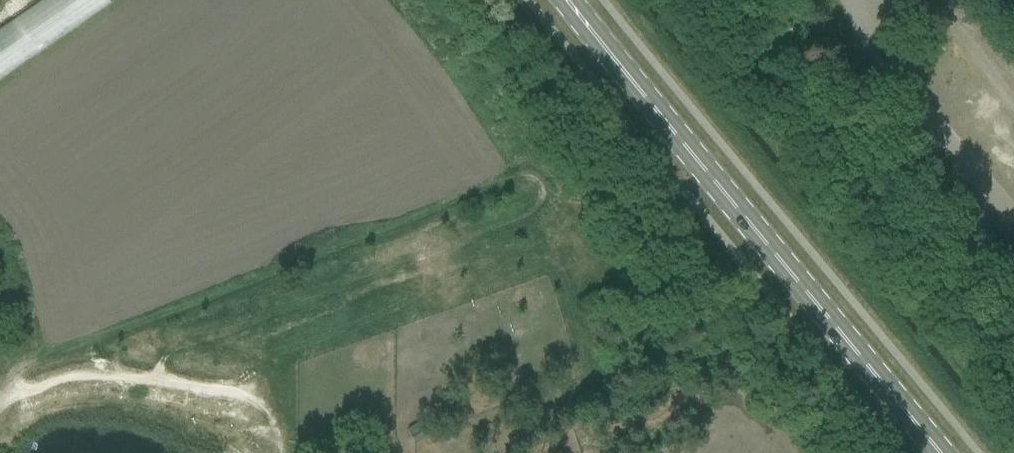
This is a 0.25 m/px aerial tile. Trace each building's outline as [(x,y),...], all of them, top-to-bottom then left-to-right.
[(113,10),(107,0),(46,0),(0,26),(0,75),(113,10)] [(422,421),(407,428),(415,444),(430,436),(422,421)] [(682,444),(657,452),(685,452),(682,444)]
